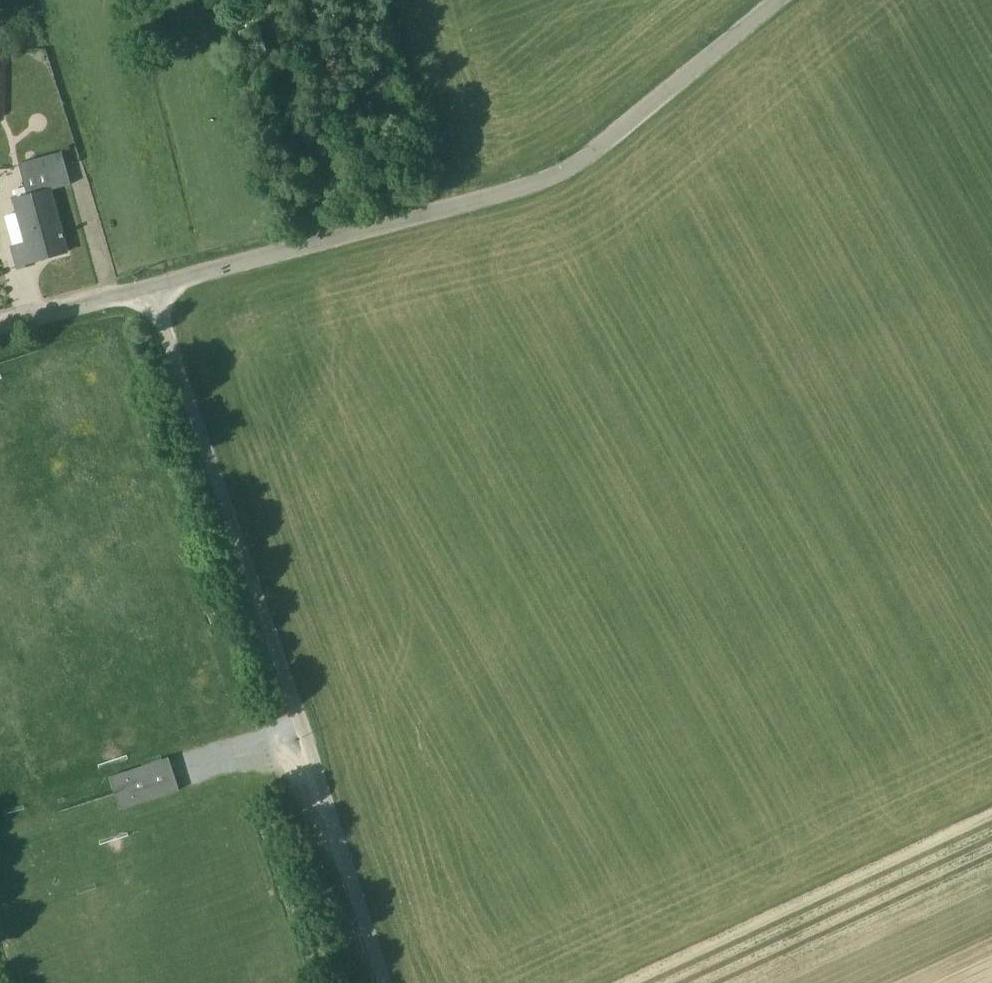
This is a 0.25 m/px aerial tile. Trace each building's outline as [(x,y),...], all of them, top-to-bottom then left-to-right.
[(69,185),(61,153),(17,165),(25,195),(10,199),(14,214),(2,217),(16,269),(32,265),(32,262),(65,253),(49,192),(49,191),(69,185)] [(116,811),(174,791),(163,760),(106,780),(116,811)]
